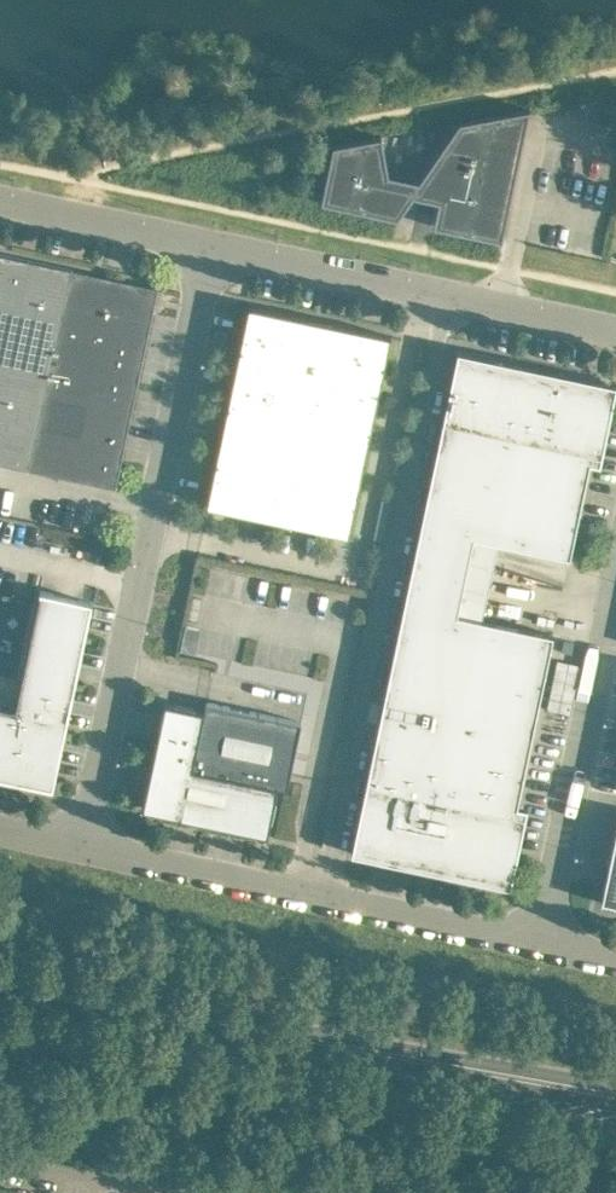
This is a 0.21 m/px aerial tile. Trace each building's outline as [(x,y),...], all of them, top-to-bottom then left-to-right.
[(381,135),(332,144),(320,201),(397,217),(413,195),(438,200),(433,225),(501,239),(530,107),(459,120),(419,179),(388,173),(381,135)] [(68,286),(72,269),(0,253),(0,462),(29,468),(68,286)] [(152,304),(68,286),(29,468),(116,486),(158,287),(156,286),(152,304)] [(207,503),(348,533),(390,335),(249,305),(207,503)] [(611,408),(615,384),(615,383),(606,381),(457,349),(351,851),(473,878),(510,885),(527,805),(517,803),(553,632),(456,612),(473,535),(569,555),(589,461),(599,462),(611,408)] [(26,782),(52,787),(92,600),(40,589),(39,592),(40,592),(15,707),(0,704),(0,776),(26,782)] [(164,701),(150,769),(142,808),(267,834),(277,785),(287,787),(301,720),(206,700),(204,710),(164,701)] [(601,899),(615,902),(615,828),(601,899)]
